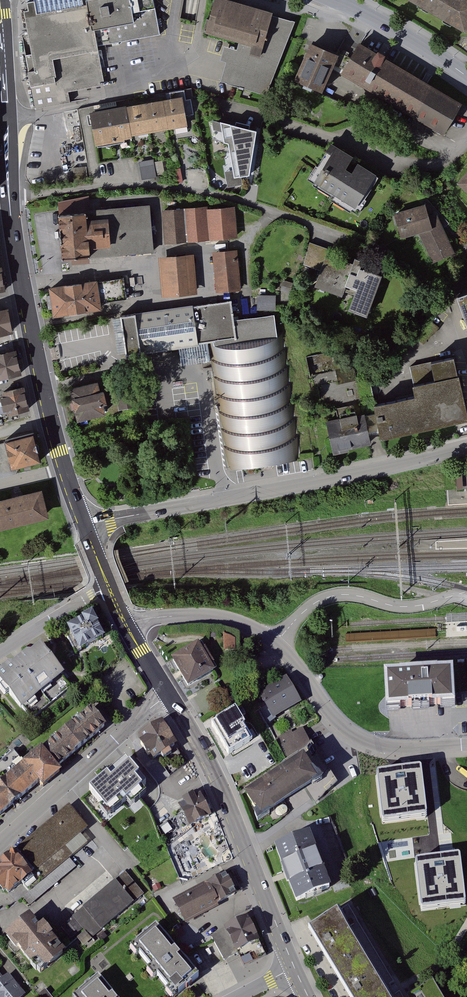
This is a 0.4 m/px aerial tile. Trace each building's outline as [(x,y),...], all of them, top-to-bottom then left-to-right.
[(29,12),(22,14),(29,53),(23,54),(33,109),(71,102),(69,91),(104,85),(97,47),(90,5),(89,0),(27,0),(29,12)] [(101,3),(90,5),(97,47),(159,36),(152,0),(101,0),(101,3)] [(216,0),(212,0),(203,35),(238,45),(236,51),(224,49),(220,63),(225,65),(220,83),(268,97),(295,23),(216,0)] [(419,3),(420,1),(454,20),(453,22),(464,28),(466,23),(466,0),(414,0),(419,3)] [(335,55),(311,45),(299,75),(288,70),(285,78),(296,82),(297,80),(321,90),(333,63),(336,55),(335,55)] [(376,55),(359,45),(351,58),(337,51),(335,55),(336,55),(333,63),(345,69),(343,72),(444,132),(460,105),(383,59),(384,56),(378,52),(376,55)] [(182,93),(89,109),(95,142),(188,126),(182,93)] [(255,131),(210,122),(214,145),(228,145),(233,179),(248,176),(255,131)] [(378,175),(329,146),(308,181),(356,210),(378,175)] [(143,179),(157,176),(154,159),(139,162),(143,179)] [(75,168),(76,176),(88,176),(87,167),(75,168)] [(430,204),(395,213),(402,237),(419,232),(433,261),(453,253),(430,204)] [(149,207),(55,214),(59,260),(153,253),(149,207)] [(234,207),(161,211),(163,242),(236,238),(234,207)] [(235,248),(214,250),(218,290),(239,288),(235,248)] [(353,262),(330,252),(317,282),(353,297),(349,306),(366,312),(382,273),(362,264),(363,260),(354,257),(353,262)] [(192,253),(162,255),(165,294),(195,292),(192,253)] [(51,286),(55,315),(99,308),(94,279),(51,286)] [(457,289),(466,318),(466,285),(457,289)] [(258,293),(258,309),(277,309),(277,293),(258,293)] [(230,299),(119,314),(125,353),(137,352),(274,333),(271,314),(232,319),(230,299)] [(7,305),(0,306),(0,332),(12,330),(7,305)] [(226,468),(297,458),(280,332),(274,333),(209,342),(226,468)] [(0,350),(0,378),(22,373),(16,346),(0,350)] [(413,380),(416,395),(374,404),(382,437),(466,419),(466,415),(454,356),(432,361),(436,376),(413,380)] [(101,375),(68,383),(78,420),(111,411),(101,375)] [(117,388),(122,408),(133,406),(129,385),(117,388)] [(22,388),(1,394),(2,399),(0,399),(0,404),(4,417),(28,411),(22,388)] [(365,411),(327,419),(333,452),(372,444),(365,411)] [(0,445),(0,472),(37,463),(30,437),(0,445)] [(49,515),(42,487),(0,497),(0,527),(49,515)] [(90,613),(63,627),(77,652),(103,638),(90,613)] [(235,638),(223,634),(223,650),(235,651),(235,638)] [(214,672),(196,643),(169,660),(187,689),(214,672)] [(38,647),(27,655),(24,654),(9,667),(6,666),(0,671),(0,687),(20,712),(23,710),(32,721),(70,689),(60,677),(62,676),(38,647)] [(385,672),(386,705),(454,703),(453,669),(385,672)] [(300,704),(286,680),(258,695),(272,719),(300,704)] [(106,725),(91,707),(42,748),(58,766),(106,725)] [(243,727),(232,710),(209,725),(227,755),(249,741),(241,728),(243,727)] [(162,720),(137,736),(140,740),(138,742),(147,755),(149,753),(154,759),(178,745),(162,720)] [(278,743),(290,762),(300,755),(315,781),(305,788),(313,801),(338,784),(305,735),(296,740),(292,734),(278,743)] [(42,748),(41,747),(23,763),(13,751),(0,762),(0,815),(38,782),(43,787),(62,771),(58,766),(42,748)] [(290,762),(242,793),(257,820),(305,788),(315,781),(300,755),(290,762)] [(149,783),(127,757),(88,790),(100,804),(98,805),(108,817),(101,823),(124,850),(156,823),(151,809),(141,798),(147,793),(143,788),(149,783)] [(422,769),(376,775),(383,825),(429,819),(422,769)] [(213,814),(202,790),(197,792),(196,790),(183,796),(184,798),(175,802),(185,826),(213,814)] [(88,829),(69,806),(13,851),(32,874),(39,883),(88,843),(81,835),(88,829)] [(310,829),(274,842),(296,901),(332,888),(310,829)] [(13,851),(0,862),(0,888),(6,895),(32,874),(13,851)] [(460,856),(414,862),(421,912),(466,906),(460,856)] [(143,892),(124,872),(61,927),(73,940),(85,929),(94,939),(143,892)] [(224,872),(171,901),(185,926),(237,895),(224,872)] [(309,927),(349,996),(389,996),(387,994),(338,908),(309,927)] [(37,926),(27,915),(1,938),(27,967),(29,964),(38,974),(64,952),(50,937),(52,936),(40,923),(37,926)] [(224,931),(211,937),(223,962),(237,956),(243,968),(267,957),(247,916),(222,927),(224,931)] [(154,924),(127,947),(136,957),(139,955),(149,967),(147,969),(153,976),(156,974),(168,987),(164,990),(170,996),(174,996),(198,977),(154,924)] [(9,975),(3,979),(0,975),(0,996),(27,996),(9,975)] [(96,977),(71,996),(112,996),(96,977)]
